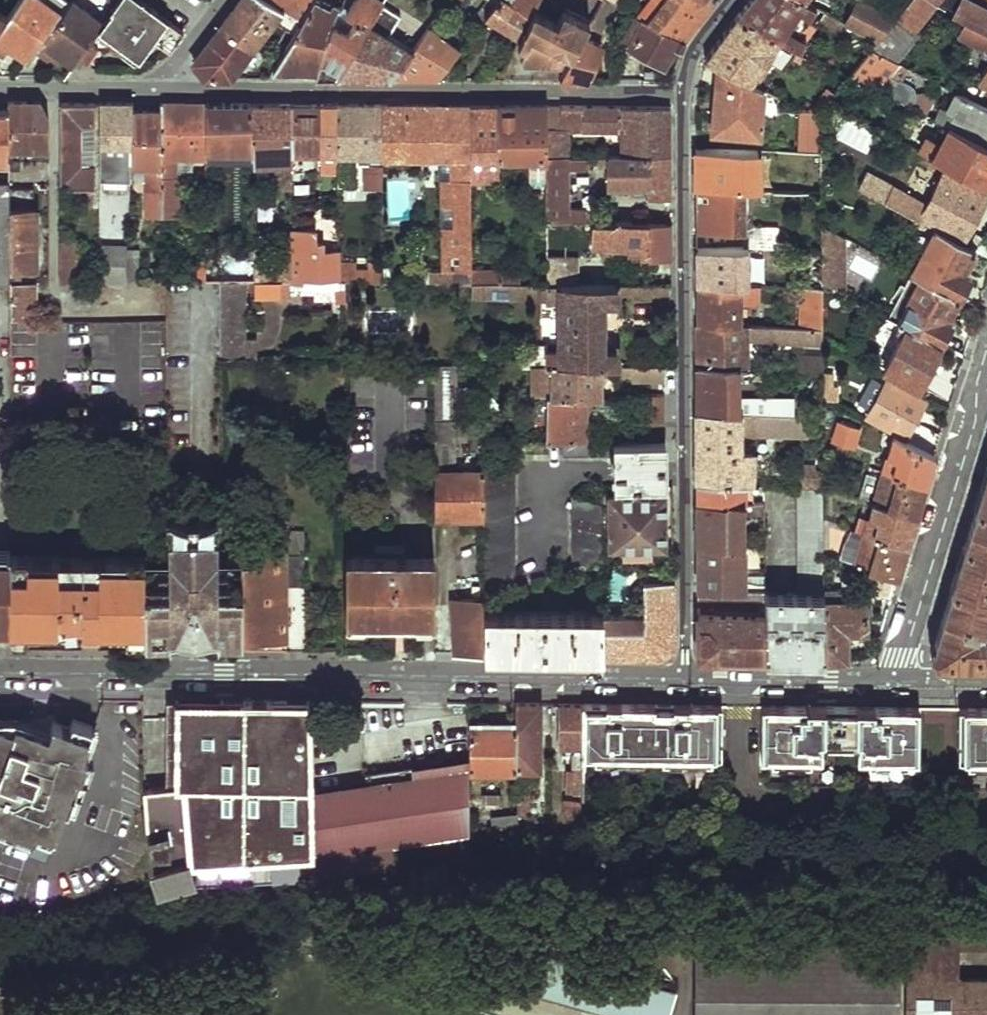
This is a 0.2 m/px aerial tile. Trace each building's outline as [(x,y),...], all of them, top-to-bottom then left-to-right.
[(0,24),(0,43),(8,48),(27,60),(33,52),(60,13),(38,0),(17,0),(4,18),(0,24)] [(33,52),(46,61),(48,58),(52,53),(60,58),(70,65),(74,58),(102,18),(73,0),(71,0),(62,14),(60,13),(33,52)] [(74,58),(83,63),(97,44),(106,50),(114,37),(141,54),(156,32),(175,45),(191,23),(152,0),(115,0),(102,18),(74,58)] [(250,48),(270,23),(280,29),(293,14),(268,0),(242,0),(237,6),(222,27),(250,48)] [(293,14),(303,20),(314,1),(315,0),(268,0),(293,14)] [(317,77),(327,77),(339,77),(384,0),(360,0),(351,13),(348,11),(334,41),(332,40),(320,69),(317,77)] [(339,77),(368,77),(392,78),(412,49),(389,32),(402,13),(399,11),(406,0),(384,0),(339,77)] [(478,12),(485,17),(487,14),(498,0),(487,0),(478,12)] [(487,14),(521,36),(526,25),(537,2),(538,0),(498,0),(487,14)] [(612,0),(605,0),(594,19),(590,25),(599,30),(615,2),(612,0)] [(640,15),(651,21),(666,0),(652,0),(640,15)] [(651,21),(686,40),(700,20),(715,0),(714,0),(666,0),(651,21)] [(737,15),(779,37),(791,44),(795,35),(784,28),(796,10),(836,31),(841,22),(838,20),(801,0),(748,0),(737,15)] [(864,0),(854,0),(846,16),(841,14),(838,20),(841,22),(874,39),(893,15),(864,0)] [(869,46),(897,60),(918,33),(914,29),(936,1),(934,0),(905,0),(893,15),(874,39),(869,46)] [(936,1),(969,20),(980,27),(986,12),(963,0),(934,0),(936,1)] [(303,20),(274,68),(320,69),(332,40),(314,32),(328,7),(314,1),(303,20)] [(521,53),(523,59),(556,60),(563,47),(549,39),(562,13),(537,2),(526,25),(533,28),(527,43),(521,53)] [(562,13),(549,39),(563,47),(575,52),(585,35),(590,25),(594,19),(567,5),(562,13)] [(637,14),(628,29),(623,35),(633,41),(629,46),(664,64),(675,46),(681,49),(686,40),(651,21),(640,15),(637,14)] [(720,36),(704,57),(717,64),(751,81),(767,55),(779,37),(737,15),(720,36)] [(412,49),(392,78),(418,78),(440,78),(459,50),(435,32),(442,22),(435,17),(421,38),(414,47),(412,49)] [(473,18),(464,32),(470,36),(480,23),(473,18)] [(961,34),(986,48),(986,31),(980,27),(969,20),(961,34)] [(521,36),(520,39),(527,43),(533,28),(526,25),(521,36)] [(194,63),(206,76),(228,77),(250,48),(222,27),(194,63)] [(410,31),(404,39),(414,47),(421,38),(410,31)] [(575,52),(560,78),(588,79),(602,45),(585,35),(575,52)] [(795,35),(791,44),(795,46),(805,51),(809,41),(795,35)] [(779,37),(767,55),(784,66),(795,46),(791,44),(779,37)] [(60,58),(52,53),(48,58),(56,63),(60,58)] [(916,93),(910,103),(936,117),(951,88),(901,62),(892,76),(902,80),(912,86),(916,93)] [(717,64),(710,129),(758,136),(763,87),(751,81),(717,64)] [(942,120),(986,144),(986,107),(956,91),(942,120)] [(9,108),(10,145),(47,145),(49,110),(39,102),(21,102),(9,102),(9,108)] [(60,102),(59,188),(74,188),(73,198),(92,198),(92,188),(94,187),(94,167),(79,168),(79,157),(92,156),(93,146),(79,145),(79,123),(94,123),(94,102),(79,102),(60,102)] [(100,102),(99,164),(118,165),(118,168),(130,167),(131,157),(132,110),(132,102),(116,102),(100,102)] [(161,177),(161,217),(177,217),(178,175),(176,176),(177,156),(191,157),(192,150),(205,150),(205,145),(205,103),(187,103),(162,102),(162,110),(161,177)] [(205,103),(205,145),(250,146),(249,103),(229,103),(205,103)] [(249,103),(250,146),(267,144),(267,141),(272,141),(273,156),(281,157),(281,172),(293,172),(293,169),(293,104),(272,103),(249,103)] [(336,103),(314,103),(293,104),(293,169),(304,168),(304,152),(336,152),(336,103)] [(336,103),(336,152),(358,150),(359,144),(381,144),(381,104),(359,104),(336,103)] [(414,104),(381,104),(381,144),(381,155),(437,156),(455,156),(455,179),(449,179),(448,207),(454,207),(454,226),(449,227),(450,268),(450,281),(466,281),(472,282),(472,273),(472,267),(471,169),(471,104),(456,104),(414,104)] [(471,104),(471,169),(490,170),(488,182),(500,181),(499,156),(498,105),(484,105),(471,104)] [(498,105),(499,156),(546,156),(546,143),(546,105),(522,105),(498,105)] [(546,105),(546,143),(558,142),(559,128),(621,128),(621,155),(648,154),(670,154),(670,131),(670,106),(546,105)] [(10,277),(10,266),(10,188),(10,145),(9,108),(0,108),(0,277),(10,277)] [(132,110),(131,157),(152,156),(151,177),(161,177),(162,110),(132,110)] [(801,110),(799,150),(820,151),(821,110),(801,110)] [(922,149),(986,184),(986,144),(942,120),(932,136),(929,135),(922,149)] [(250,146),(250,156),(273,156),(272,141),(267,141),(267,144),(250,146)] [(358,150),(359,158),(369,158),(381,158),(381,155),(381,144),(359,144),(358,150)] [(767,150),(764,181),(773,182),(775,149),(767,150)] [(773,182),(773,190),(807,192),(807,173),(821,174),(820,151),(799,150),(775,149),(773,182)] [(609,183),(648,184),(648,154),(621,155),(610,155),(610,163),(609,183)] [(647,195),(670,194),(670,173),(670,154),(648,154),(648,184),(647,195)] [(547,221),(577,223),(585,222),(585,209),(569,208),(570,169),(593,169),(593,162),(592,155),(546,156),(547,221)] [(592,155),(593,162),(610,163),(610,155),(592,155)] [(455,156),(437,156),(437,179),(440,179),(449,179),(455,179),(455,156)] [(369,158),(369,182),(381,183),(381,163),(381,158),(369,158)] [(695,168),(695,186),(742,189),(746,188),(746,180),(746,173),(730,172),(729,169),(695,168)] [(914,197),(905,212),(919,220),(922,217),(964,238),(985,195),(944,171),(927,203),(914,197)] [(870,177),(863,189),(886,202),(893,190),(870,177)] [(449,179),(440,179),(441,268),(450,268),(449,227),(454,226),(454,207),(448,207),(449,179)] [(746,180),(746,188),(773,190),(773,182),(764,181),(746,180)] [(695,212),(696,230),(742,231),(742,189),(695,186),(695,212)] [(893,190),(886,202),(905,212),(914,197),(896,186),(893,190)] [(10,188),(10,266),(33,266),(35,266),(35,231),(35,209),(31,209),(31,188),(10,188)] [(502,189),(502,230),(526,230),(525,189),(502,189)] [(577,223),(547,221),(547,264),(577,264),(577,223)] [(603,251),(609,258),(614,257),(616,250),(631,250),(631,257),(671,258),(671,222),(615,221),(615,223),(603,223),(603,251)] [(820,224),(821,241),(840,252),(842,235),(820,224)] [(742,231),(742,245),(759,248),(775,249),(776,228),(758,226),(742,231)] [(293,280),(301,280),(302,276),(338,276),(337,252),(302,252),(301,228),(293,228),(293,239),(293,280)] [(696,230),(696,246),(742,245),(742,231),(696,230)] [(936,230),(912,273),(914,275),(921,278),(959,299),(969,278),(963,271),(975,251),(968,247),(936,230)] [(968,247),(975,251),(986,257),(986,240),(975,233),(968,247)] [(59,237),(59,281),(78,281),(77,238),(59,237)] [(283,240),(284,280),(293,280),(293,239),(283,240)] [(104,242),(103,280),(127,280),(128,242),(104,242)] [(862,242),(847,257),(867,277),(883,261),(862,242)] [(696,265),(696,283),(742,285),(746,285),(748,254),(758,253),(759,248),(742,245),(696,246),(696,265)] [(255,280),(272,280),(271,247),(252,247),(252,270),(253,280),(255,280)] [(806,251),(805,289),(822,289),(821,283),(821,273),(821,251),(806,251)] [(206,262),(205,280),(218,280),(243,280),(253,280),(252,270),(215,269),(215,262),(206,262)] [(577,284),(577,264),(547,264),(547,284),(577,284)] [(10,277),(10,280),(33,280),(33,266),(10,266),(10,277)] [(161,280),(166,279),(175,280),(174,268),(160,268),(161,280)] [(419,268),(419,280),(450,281),(450,268),(441,268),(419,268)] [(502,270),(502,283),(508,283),(536,283),(536,272),(502,270)] [(821,273),(821,283),(832,289),(834,281),(821,273)] [(914,275),(911,281),(918,284),(921,278),(914,275)] [(918,284),(898,324),(939,346),(950,324),(946,321),(959,299),(921,278),(918,284)] [(245,339),(243,280),(218,280),(219,339),(245,339)] [(78,281),(77,305),(100,305),(101,281),(78,281)] [(618,297),(618,284),(577,284),(547,284),(536,283),(508,283),(508,296),(560,299),(561,357),(561,366),(601,366),(613,366),(617,366),(616,352),(601,351),(602,297),(618,297)] [(696,303),(696,322),(740,325),(742,285),(696,283),(696,303)] [(672,296),(671,284),(618,284),(618,297),(672,296)] [(10,320),(35,320),(34,297),(34,285),(10,285),(10,320)] [(806,296),(808,330),(820,331),(822,289),(805,289),(798,288),(798,296),(806,296)] [(762,319),(762,303),(745,303),(745,318),(762,319)] [(696,341),(696,366),(738,368),(746,369),(747,341),(820,346),(820,331),(808,330),(740,325),(696,322),(696,341)] [(903,331),(883,368),(919,387),(939,346),(898,324),(897,327),(903,331)] [(245,339),(219,339),(219,357),(246,357),(245,339)] [(536,367),(534,395),(546,395),(586,395),(601,395),(601,366),(561,366),(546,367),(547,357),(547,353),(541,353),(541,367),(536,367)] [(796,363),(795,372),(820,374),(820,372),(820,370),(821,356),(801,355),(800,363),(796,363)] [(547,357),(546,367),(561,366),(561,357),(547,357)] [(455,361),(437,361),(437,403),(456,403),(455,361)] [(759,361),(758,370),(773,370),(774,363),(759,361)] [(613,366),(613,371),(635,369),(635,381),(665,380),(665,365),(617,366),(613,366)] [(696,389),(697,410),(780,414),(781,401),(781,397),(763,396),(763,398),(735,397),(738,368),(696,366),(696,389)] [(425,433),(429,377),(355,372),(348,474),(402,478),(405,431),(425,433)] [(820,374),(821,394),(837,394),(837,386),(832,387),(831,372),(820,372),(820,374)] [(872,409),(886,384),(873,377),(859,402),(872,409)] [(872,409),(868,415),(904,435),(904,438),(935,453),(941,434),(912,420),(924,399),(888,379),(886,384),(872,409)] [(665,394),(642,395),(642,440),(665,440),(665,394)] [(546,395),(546,440),(564,439),(586,440),(586,395),(546,395)] [(781,401),(780,414),(784,413),(797,414),(798,402),(781,401)] [(697,445),(697,482),(746,485),(752,486),(754,455),(736,453),(737,433),(782,435),(784,413),(780,414),(697,410),(697,445)] [(784,413),(782,435),(807,436),(808,415),(797,414),(784,413)] [(834,418),(829,441),(856,447),(861,424),(834,418)] [(894,433),(882,471),(926,485),(931,468),(935,453),(904,438),(894,433)] [(614,452),(614,483),(665,483),(665,440),(642,440),(586,440),(564,439),(564,452),(614,452)] [(485,518),(485,584),(515,574),(512,559),(514,559),(511,544),(515,544),(511,529),(515,528),(509,513),(515,510),(511,495),(516,494),(512,481),(516,479),(511,463),(485,470),(485,471),(485,518)] [(804,465),(804,488),(823,490),(823,474),(818,472),(815,465),(804,465)] [(434,470),(434,517),(485,518),(485,471),(434,470)] [(882,471),(873,501),(917,515),(921,500),(926,485),(882,471)] [(933,657),(986,659),(986,612),(986,608),(986,472),(955,579),(933,652),(933,657)] [(697,501),(746,502),(746,485),(697,482),(697,491),(697,501)] [(608,492),(609,547),(628,547),(652,547),(668,546),(667,492),(642,492),(642,487),(626,488),(626,492),(608,492)] [(799,488),(798,581),(823,582),(823,490),(804,488),(799,488)] [(579,546),(574,560),(603,567),(602,503),(577,493),(571,509),(577,511),(573,525),(578,527),(573,544),(579,546)] [(697,522),(697,545),(744,546),(746,502),(697,501),(697,522)] [(873,501),(864,532),(908,545),(912,530),(917,515),(873,501)] [(175,515),(173,515),(173,531),(168,533),(174,550),(174,556),(144,557),(144,563),(144,621),(144,629),(143,635),(150,635),(156,634),(161,633),(168,632),(175,634),(181,635),(189,635),(196,636),(204,635),(211,634),(217,633),(224,634),(233,634),(240,636),(241,564),(241,556),(211,556),(211,550),(217,532),(212,532),(212,514),(210,516),(207,517),(203,518),(198,519),(194,519),(190,519),(186,518),(182,518),(178,516),(175,515)] [(290,532),(289,550),(303,550),(303,532),(290,532)] [(864,532),(854,563),(866,567),(897,578),(903,562),(908,545),(864,532)] [(698,588),(744,589),(744,546),(697,545),(698,568),(698,588)] [(652,556),(652,547),(628,547),(628,557),(652,556)] [(264,563),(241,564),(240,636),(240,637),(285,638),(282,550),(264,550),(264,563)] [(12,619),(12,559),(12,553),(0,553),(0,619),(12,619)] [(12,559),(12,619),(26,619),(26,625),(129,628),(129,622),(144,621),(144,563),(127,563),(128,557),(29,553),(29,559),(12,559)] [(345,555),(345,622),(365,622),(365,614),(414,614),(414,622),(434,622),(435,555),(345,555)] [(294,565),(294,595),(310,595),(310,565),(294,565)] [(866,567),(858,591),(890,602),(897,578),(866,567)] [(604,609),(604,653),(638,654),(659,654),(673,646),(674,580),(643,579),(644,611),(644,625),(626,624),(626,610),(604,609)] [(698,588),(698,601),(764,602),(765,592),(764,590),(744,589),(698,588)] [(794,659),(823,660),(824,599),(824,595),(765,592),(764,602),(765,618),(765,658),(794,659)] [(486,609),(486,594),(460,594),(461,633),(454,633),(454,651),(486,652),(486,609)] [(824,599),(823,660),(848,662),(847,631),(866,630),(867,601),(824,599)] [(486,609),(486,652),(550,653),(604,653),(604,609),(486,609)] [(626,610),(626,624),(644,625),(644,611),(626,610)] [(698,616),(698,655),(731,656),(765,658),(765,618),(698,616)] [(314,872),(315,760),(315,700),(285,700),(168,699),(167,785),(140,785),(150,892),(184,884),(314,872)] [(516,727),(516,765),(537,766),(537,703),(516,703),(516,727)] [(560,703),(560,746),(580,746),(581,703),(560,703)] [(580,746),(580,757),(591,758),(591,764),(640,764),(641,759),(660,760),(659,765),(709,766),(710,761),(720,762),(720,704),(651,704),(581,703),(580,746)] [(759,705),(758,760),(769,760),(769,766),(808,766),(808,761),(820,761),(820,750),(854,751),(854,761),(865,763),(865,769),(903,769),(903,763),(914,762),(914,707),(840,706),(759,705)] [(955,760),(964,762),(965,769),(986,769),(986,708),(955,708),(955,760)] [(32,831),(35,821),(52,827),(60,805),(67,808),(87,753),(81,751),(89,727),(70,721),(68,729),(52,723),(47,735),(14,723),(12,727),(0,723),(0,820),(32,831)] [(465,758),(466,768),(516,768),(516,765),(516,727),(465,727),(465,758)] [(323,760),(315,760),(314,872),(390,861),(388,841),(467,831),(466,768),(465,758),(363,771),(362,732),(341,731),(341,740),(323,739),(323,760)] [(566,771),(565,789),(579,789),(580,770),(566,771)] [(517,792),(517,815),(523,815),(523,810),(526,810),(526,793),(517,792)] [(563,798),(563,819),(579,820),(580,797),(563,798)] [(516,810),(493,811),(494,824),(517,823),(516,810)] [(941,915),(939,941),(959,943),(959,915),(941,915)] [(699,917),(699,1014),(898,1014),(898,917),(699,917)] [(908,1014),(986,1014),(986,978),(959,977),(959,943),(939,941),(918,940),(919,919),(906,917),(908,1014)] [(502,988),(605,1014),(668,1014),(675,989),(513,946),(502,988)]
